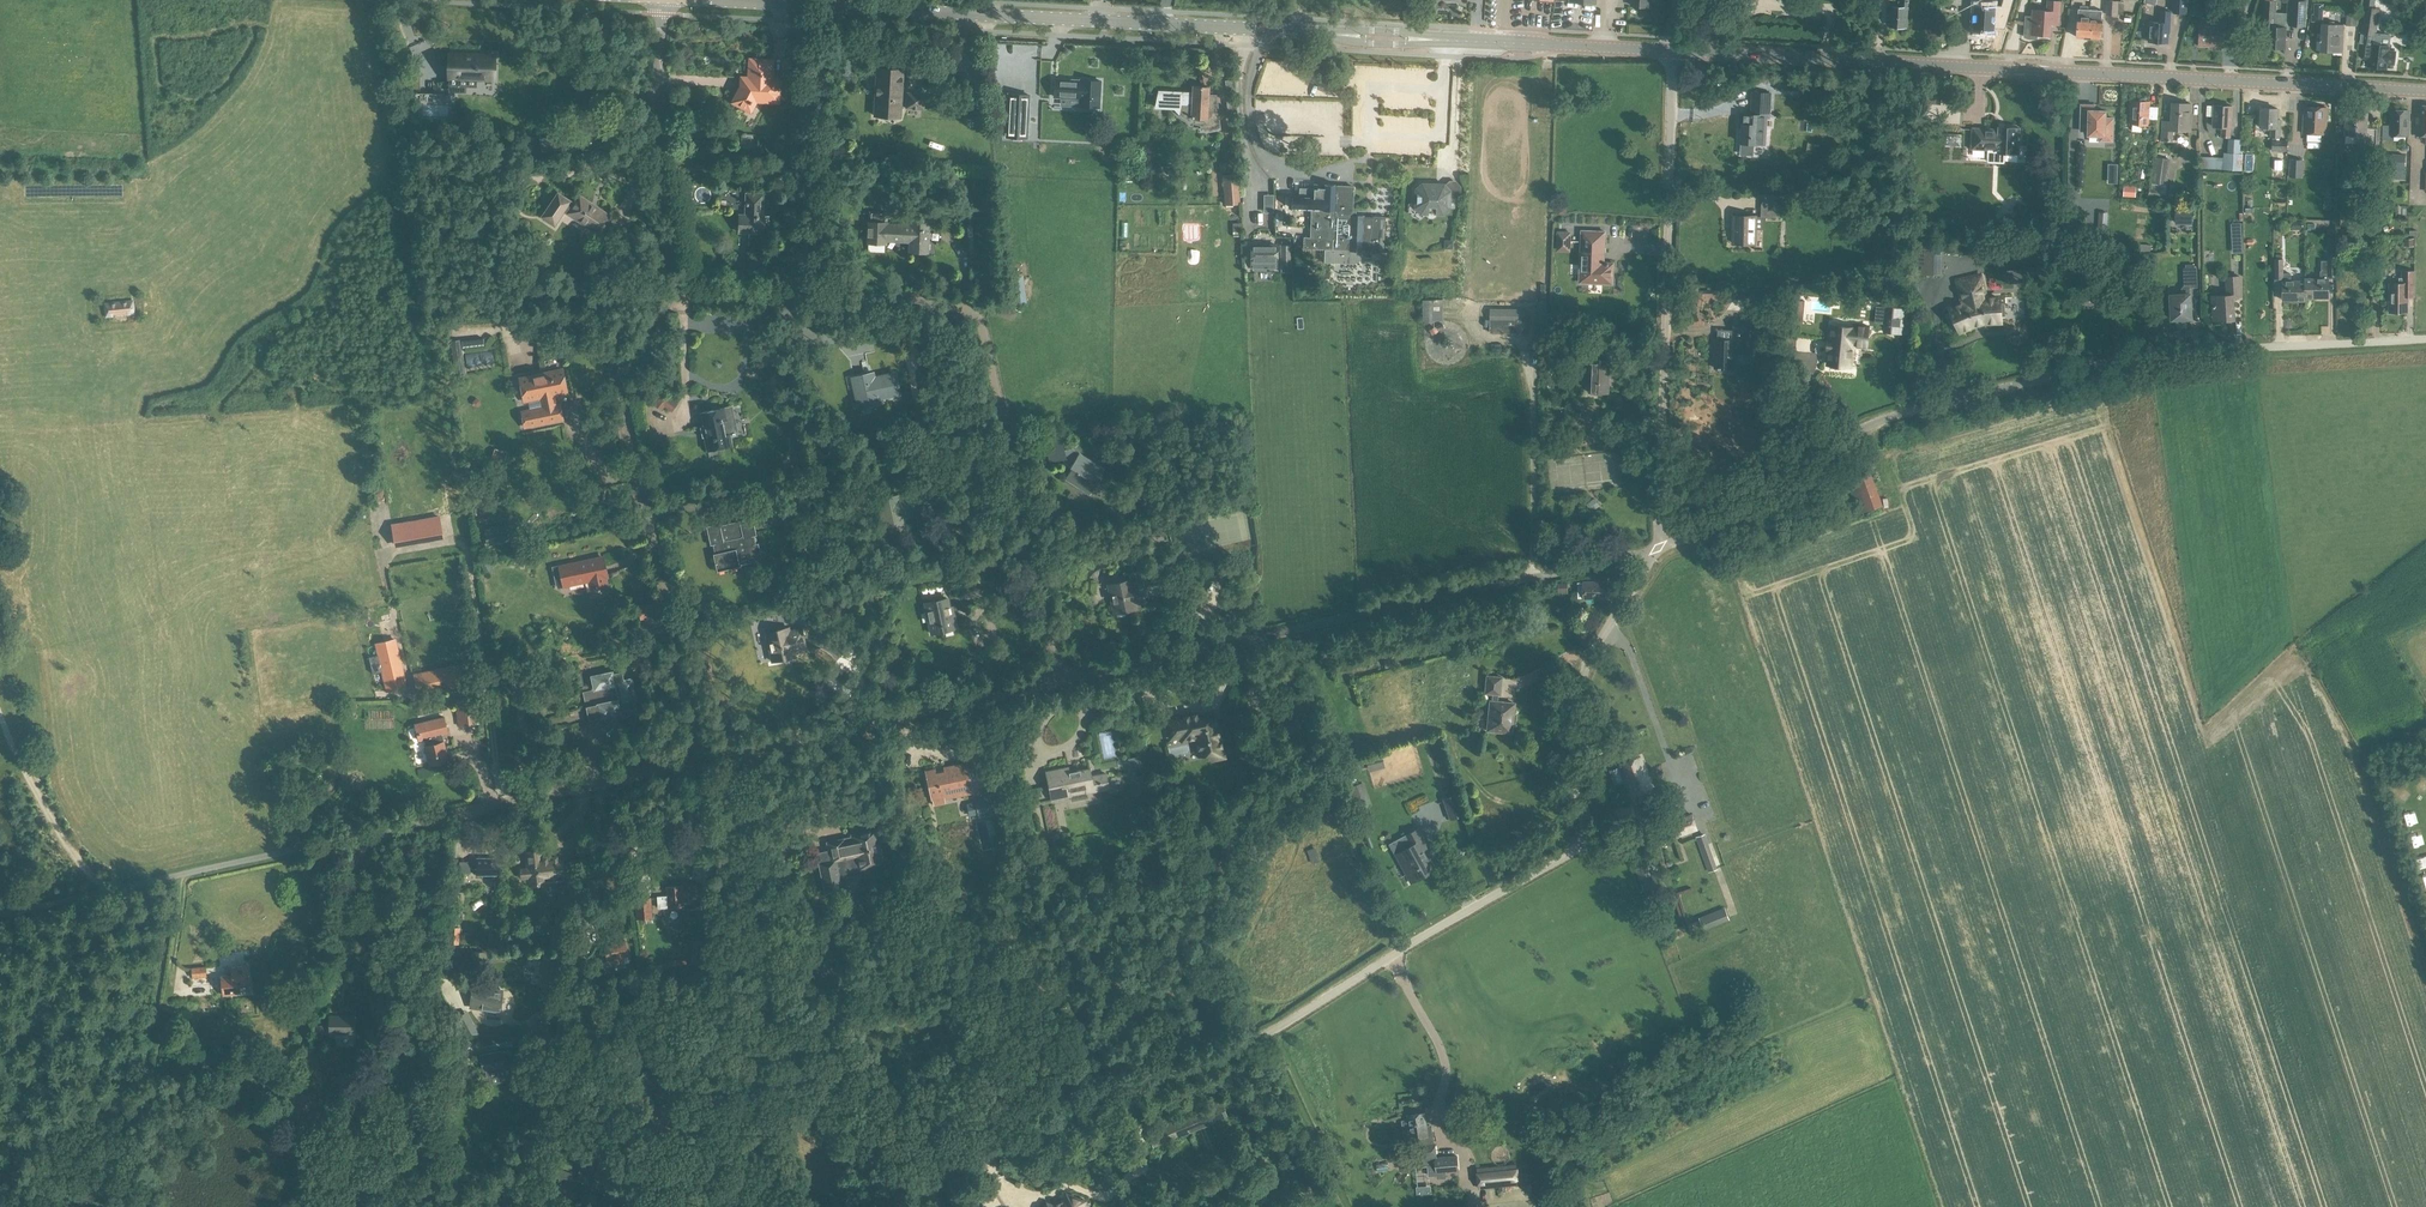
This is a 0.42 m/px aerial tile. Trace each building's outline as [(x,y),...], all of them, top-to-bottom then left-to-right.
[(1891,7),(1890,27),(1906,27),(1907,7),(1909,8),(1910,0),(1901,0),(1901,7),(1891,7)] [(2054,0),(2048,0),(2047,10),(2033,9),(2033,17),(2026,17),(2025,36),(2028,37),(2031,38),(2034,38),(2037,37),(2037,34),(2051,35),(2052,24),(2059,24),(2060,11),(2062,11),(2063,1),(2054,0)] [(2119,1),(2111,0),(2107,0),(2106,15),(2118,16),(2118,14),(2124,14),(2125,2),(2119,1)] [(2187,13),(2188,0),(2175,0),(2175,12),(2187,13)] [(2289,24),(2305,25),(2306,1),(2290,0),(2289,24)] [(2397,34),(2404,35),(2409,2),(2401,0),(2400,11),(2403,11),(2400,20),(2399,20),(2397,34)] [(2275,12),(2276,2),(2264,2),(2262,28),(2268,28),(2267,46),(2284,47),(2287,13),(2275,12)] [(1973,13),(1972,31),(1995,32),(1996,15),(2002,16),(2003,7),(1973,6),(1973,13)] [(2380,8),(2364,6),(2360,33),(2376,36),(2380,8)] [(2088,25),(2090,9),(2079,9),(2077,37),(2089,38),(2091,25),(2088,25)] [(2091,25),(2089,38),(2101,38),(2102,10),(2090,9),(2088,25),(2091,25)] [(2168,32),(2169,32),(2170,23),(2171,23),(2172,11),(2160,10),(2159,22),(2152,22),(2150,41),(2167,42),(2168,32)] [(2237,11),(2236,25),(2246,25),(2247,11),(2237,11)] [(2358,12),(2347,12),(2346,25),(2358,26),(2358,25),(2358,12)] [(2420,34),(2425,23),(2412,17),(2407,28),(2420,34)] [(2208,46),(2208,43),(2223,43),(2224,23),(2208,23),(2208,18),(2201,18),(2199,45),(2208,46)] [(2344,23),(2322,22),(2321,34),(2318,34),(2317,40),(2321,41),(2320,50),(2343,51),(2344,23)] [(2394,64),(2396,50),(2389,50),(2390,46),(2389,46),(2390,39),(2382,38),(2381,44),(2370,43),(2367,66),(2387,68),(2388,63),(2394,64)] [(480,55),(440,53),(439,65),(449,66),(448,86),(480,87),(480,84),(493,85),(494,60),(480,59),(480,55)] [(749,58),(748,77),(741,76),(741,86),(732,102),(751,112),(757,101),(779,102),(780,79),(773,78),(774,60),(749,58)] [(903,69),(878,68),(875,116),(900,118),(903,69)] [(1080,81),(1055,80),(1054,96),(1079,98),(1079,106),(1100,107),(1101,81),(1080,80),(1080,81)] [(1502,89),(1502,81),(1489,81),(1489,89),(1502,89)] [(1505,98),(1519,98),(1519,81),(1505,81),(1505,98)] [(1159,90),(1154,105),(1169,106),(1169,103),(1188,105),(1187,108),(1185,117),(1189,119),(1194,121),(1195,122),(1200,123),(1204,124),(1209,124),(1211,124),(1216,123),(1218,122),(1218,123),(1219,123),(1216,95),(1215,95),(1215,97),(1208,97),(1209,86),(1193,85),(1193,93),(1171,92),(1171,91),(1159,90)] [(925,93),(906,92),(905,109),(924,110),(925,93)] [(1743,149),(1752,150),(1752,144),(1766,145),(1767,118),(1770,118),(1771,93),(1752,92),(1751,114),(1740,114),(1739,127),(1742,128),(1741,143),(1743,143),(1743,149)] [(1028,139),(1030,94),(1008,93),(1006,138),(1028,139)] [(2149,125),(2150,102),(2146,102),(2145,99),(2140,99),(2139,101),(2131,101),(2130,124),(2133,124),(2133,132),(2142,133),(2143,125),(2149,125)] [(2193,103),(2173,103),(2173,124),(2163,123),(2163,140),(2174,141),(2174,130),(2192,130),(2193,103)] [(2214,126),(2222,126),(2222,137),(2230,137),(2230,127),(2231,128),(2233,106),(2215,105),(2214,126)] [(2417,105),(2416,134),(2425,135),(2425,106),(2417,105)] [(2326,133),(2327,107),(2305,106),(2304,132),(2326,133)] [(2281,138),(2282,119),(2277,119),(2278,108),(2262,107),(2261,126),(2271,127),(2270,138),(2272,138),(2272,151),(2287,151),(2288,140),(2280,139),(2280,138),(2281,138)] [(2408,135),(2409,110),(2393,109),(2392,134),(2408,135)] [(2106,111),(2089,110),(2089,114),(2081,114),(2081,130),(2089,130),(2089,135),(2100,135),(2100,140),(2113,141),(2114,118),(2106,118),(2106,111)] [(2371,119),(2367,119),(2367,113),(2347,112),(2346,133),(2346,136),(2347,138),(2349,141),(2351,142),(2353,143),(2356,144),(2355,145),(2379,146),(2380,125),(2376,125),(2377,122),(2376,122),(2377,118),(2371,118),(2371,119)] [(1998,150),(1998,152),(2019,153),(2020,128),(1999,127),(1999,129),(1973,128),(1972,149),(1998,150)] [(1488,143),(1499,143),(1499,133),(1487,134),(1488,143)] [(561,136),(539,138),(540,152),(562,150),(561,136)] [(2239,153),(2240,139),(2229,138),(2228,153),(2224,152),(2224,159),(2207,159),(2200,159),(2199,168),(2223,169),(2242,170),(2243,154),(2239,153)] [(1239,174),(1236,139),(1230,140),(1230,145),(1231,145),(1233,167),(1235,167),(1236,174),(1224,175),(1226,204),(1241,203),(1239,174)] [(2385,154),(2384,168),(2405,169),(2405,154),(2385,154)] [(2167,185),(2171,159),(2156,157),(2152,183),(2167,185)] [(2334,174),(2335,159),(2325,158),(2324,173),(2334,174)] [(2302,175),(2303,160),(2290,159),(2290,174),(2302,175)] [(2382,188),(2382,180),(2382,177),(2368,177),(2368,179),(2362,179),(2361,196),(2375,197),(2375,190),(2372,189),(2372,188),(2382,188)] [(1491,192),(1504,193),(1506,179),(1492,178),(1491,192)] [(1352,215),(1354,187),(1323,185),(1322,188),(1318,188),(1318,190),(1314,189),(1300,189),(1299,196),(1293,196),(1292,208),(1312,209),(1310,238),(1304,237),(1303,248),(1325,249),(1324,262),(1333,263),(1333,262),(1352,263),(1356,262),(1359,258),(1361,254),(1361,250),(1383,251),(1385,217),(1352,215)] [(1423,185),(1417,190),(1417,207),(1422,213),(1428,213),(1429,215),(1431,217),(1433,217),(1435,216),(1436,213),(1443,213),(1448,209),(1448,198),(1456,199),(1461,193),(1461,192),(1449,191),(1444,186),(1423,185)] [(2124,185),(2123,196),(2136,197),(2137,186),(2124,185)] [(2168,188),(2150,186),(2148,197),(2166,200),(2168,188)] [(558,193),(547,210),(559,218),(564,210),(568,213),(600,234),(612,216),(580,195),(574,204),(570,201),(558,193)] [(746,215),(740,215),(739,232),(763,232),(764,216),(762,216),(763,194),(747,194),(746,215)] [(1781,195),(1764,195),(1764,203),(1762,203),(1761,217),(1776,218),(1776,216),(1782,216),(1783,203),(1782,203),(1781,195)] [(2176,224),(2192,224),(2192,206),(2176,206),(2176,224)] [(871,223),(869,222),(868,242),(886,242),(886,240),(911,241),(910,251),(928,252),(929,220),(911,220),(911,226),(887,225),(887,212),(871,212),(871,223)] [(2100,212),(2098,233),(2107,233),(2108,212),(2100,212)] [(1733,243),(1756,244),(1757,216),(1734,215),(1733,243)] [(2241,222),(2231,223),(2233,253),(2243,253),(2241,222)] [(1232,242),(1241,242),(1241,229),(1231,229),(1232,242)] [(1569,251),(1570,233),(1559,233),(1558,250),(1569,251)] [(1604,253),(1605,242),(1581,241),(1581,242),(1584,242),(1584,251),(1581,251),(1580,282),(1591,283),(1591,280),(1600,280),(1600,283),(1613,284),(1614,263),(1602,262),(1602,253),(1604,253)] [(1277,245),(1252,245),(1252,268),(1277,268),(1277,245)] [(1942,251),(1920,250),(1919,275),(1941,275),(1942,251)] [(2329,297),(2329,278),(2337,278),(2337,256),(2328,256),(2328,271),(2320,271),(2320,278),(2307,278),(2307,280),(2307,299),(2312,299),(2312,297),(2329,297)] [(2307,301),(2307,299),(2307,280),(2291,281),(2291,273),(2284,273),(2284,259),(2275,259),(2275,281),(2284,281),(2284,300),(2301,300),(2301,301),(2307,301)] [(2192,318),(2191,294),(2190,294),(2190,287),(2198,286),(2197,268),(2185,268),(2186,286),(2185,286),(2183,288),(2184,293),(2184,294),(2172,295),(2173,319),(2192,318)] [(2007,270),(2007,282),(2013,282),(2020,282),(2022,282),(2022,272),(2022,270),(2010,270),(2007,270)] [(2396,287),(2391,286),(2391,304),(2393,305),(2393,312),(2408,312),(2408,296),(2416,296),(2416,271),(2403,271),(2403,278),(2400,278),(2400,283),(2396,283),(2396,287)] [(1012,276),(1012,278),(1009,279),(1012,304),(1026,303),(1024,287),(1025,287),(1024,275),(1012,276)] [(2226,295),(2214,296),(2215,319),(2235,318),(2234,298),(2242,297),(2241,275),(2225,276),(2226,295)] [(1981,277),(1959,282),(1963,300),(1967,299),(1968,302),(1967,302),(1952,309),(1962,331),(1964,329),(1965,331),(1973,328),(1972,326),(1974,325),(1976,325),(1985,323),(1986,322),(1989,322),(1989,324),(1997,323),(1997,322),(2000,321),(2000,316),(2006,315),(2005,303),(1999,303),(1998,298),(1981,299),(1980,296),(1985,295),(1981,277)] [(2370,279),(2349,280),(2349,313),(2371,313),(2370,279)] [(1435,299),(1422,299),(1422,320),(1435,320),(1435,299)] [(103,305),(104,318),(133,315),(132,302),(103,305)] [(1903,335),(1906,308),(1885,306),(1883,333),(1903,335)] [(1529,309),(1491,309),(1491,335),(1529,335),(1529,309)] [(1735,353),(1753,354),(1754,331),(1754,321),(1733,320),(1733,331),(1735,331),(1735,339),(1716,339),(1715,368),(1734,369),(1735,353)] [(1830,325),(1826,366),(1851,368),(1853,346),(1867,347),(1869,326),(1854,325),(1854,327),(1830,325)] [(1784,348),(1785,331),(1771,330),(1770,347),(1784,348)] [(1593,342),(1573,341),(1573,348),(1578,349),(1593,349),(1593,342)] [(1608,393),(1610,360),(1591,359),(1590,392),(1608,393)] [(543,406),(520,410),(524,429),(564,420),(561,402),(555,403),(553,395),(567,392),(562,369),(520,378),(525,401),(541,398),(543,406)] [(873,374),(853,378),(859,406),(879,402),(878,398),(898,393),(894,374),(874,378),(873,374)] [(705,436),(708,450),(732,445),(724,408),(701,412),(706,436),(705,436)] [(1105,468),(1079,452),(1072,448),(1064,450),(1060,433),(1045,437),(1049,453),(1048,453),(1050,462),(1063,459),(1064,463),(1072,468),(1065,479),(1090,495),(1098,483),(1097,482),(1105,468)] [(1872,471),(1847,479),(1859,514),(1884,505),(1872,471)] [(807,494),(804,481),(791,483),(794,497),(807,494)] [(356,487),(349,489),(350,497),(358,495),(356,487)] [(899,496),(879,500),(885,524),(904,520),(903,517),(931,511),(927,493),(899,499),(899,496)] [(1587,504),(1592,511),(1600,505),(1595,498),(1587,504)] [(444,538),(440,515),(391,524),(395,547),(444,538)] [(716,572),(741,567),(741,565),(751,563),(750,560),(762,558),(758,542),(756,542),(755,536),(757,535),(753,520),(740,523),(743,537),(724,541),(721,525),(720,525),(720,524),(707,526),(711,545),(713,544),(715,553),(712,553),(716,572)] [(487,545),(507,541),(505,528),(484,532),(487,545)] [(603,557),(564,566),(568,585),(592,580),(594,591),(608,588),(606,576),(607,576),(603,557)] [(499,573),(495,584),(518,592),(522,580),(499,573)] [(1136,581),(1132,582),(1131,579),(1120,582),(1121,587),(1109,590),(1114,613),(1137,608),(1137,605),(1148,602),(1144,580),(1143,580),(1142,573),(1135,574),(1136,581)] [(1608,581),(1584,581),(1584,598),(1608,598),(1608,581)] [(863,600),(870,608),(876,602),(874,600),(873,601),(868,595),(863,600)] [(948,598),(924,603),(931,634),(957,628),(953,612),(951,612),(948,598)] [(1019,603),(1009,601),(1008,612),(1017,614),(1019,603)] [(766,633),(772,661),(785,658),(784,655),(807,650),(802,628),(790,631),(789,628),(766,633)] [(638,638),(654,635),(652,629),(637,632),(638,638)] [(376,643),(387,691),(407,686),(396,639),(376,643)] [(458,664),(415,674),(419,695),(462,686),(458,664)] [(1298,668),(1285,671),(1288,682),(1289,682),(1301,679),(1298,668)] [(621,699),(586,707),(589,721),(622,714),(621,712),(635,709),(633,700),(636,699),(632,678),(624,680),(622,671),(613,673),(612,671),(591,676),(594,690),(618,685),(621,699)] [(1500,694),(1502,677),(1487,676),(1485,693),(1493,694),(1492,701),(1490,701),(1487,731),(1511,733),(1512,721),(1515,722),(1516,715),(1513,715),(1514,703),(1497,701),(1498,694),(1500,694)] [(1350,707),(1357,704),(1354,694),(1346,697),(1350,707)] [(476,697),(455,700),(459,725),(480,723),(476,697)] [(1167,723),(1171,739),(1182,736),(1183,740),(1196,737),(1200,755),(1211,752),(1212,759),(1224,757),(1222,750),(1220,738),(1223,737),(1220,725),(1217,726),(1215,717),(1214,717),(1199,720),(1198,713),(1178,718),(1179,720),(1167,723)] [(444,742),(442,735),(449,734),(444,716),(415,723),(419,741),(424,739),(426,747),(430,764),(448,759),(444,742)] [(1476,725),(1476,734),(1484,734),(1484,725),(1476,725)] [(1108,735),(1094,737),(1098,765),(1112,763),(1108,735)] [(1372,759),(1367,761),(1370,772),(1384,768),(1380,751),(1370,753),(1372,759)] [(1142,776),(1141,768),(1139,757),(1119,760),(1120,771),(1134,769),(1136,777),(1142,776)] [(1651,788),(1641,757),(1621,763),(1632,795),(1651,788)] [(935,771),(926,773),(932,798),(964,791),(964,793),(973,792),(967,764),(944,769),(944,771),(936,773),(935,771)] [(1087,799),(1086,793),(1094,791),(1094,792),(1110,789),(1106,772),(1091,775),(1090,768),(1069,772),(1068,767),(1046,771),(1052,800),(1072,796),(1073,801),(1087,799)] [(979,819),(993,815),(989,798),(975,801),(975,803),(966,805),(969,816),(977,814),(979,819)] [(939,801),(927,803),(928,810),(940,808),(939,801)] [(953,818),(960,815),(955,803),(948,805),(953,818)] [(1634,807),(1618,813),(1621,823),(1623,829),(1638,824),(1636,818),(1637,816),(1634,807)] [(1690,822),(1676,826),(1679,836),(1693,832),(1690,822)] [(829,851),(819,853),(821,863),(819,863),(826,893),(842,889),(839,872),(859,868),(859,869),(884,863),(877,829),(852,835),(852,837),(828,842),(829,851)] [(1418,829),(1406,835),(1411,845),(1395,854),(1410,882),(1433,870),(1422,850),(1428,847),(1418,829)] [(522,878),(529,877),(530,884),(546,883),(546,882),(565,880),(562,855),(543,857),(542,851),(526,852),(528,868),(522,869),(522,878)] [(476,874),(497,874),(497,858),(476,858),(476,874)] [(1662,881),(1658,873),(1650,875),(1646,865),(1636,869),(1644,888),(1662,881)] [(804,882),(787,886),(790,903),(808,898),(804,882)] [(658,897),(659,907),(684,905),(683,900),(688,900),(687,889),(683,890),(682,886),(667,887),(668,896),(658,897)] [(637,919),(652,917),(651,898),(636,899),(637,919)] [(690,960),(699,961),(703,942),(693,941),(690,960)] [(625,942),(605,946),(608,959),(612,958),(613,964),(624,962),(623,955),(627,954),(625,942)] [(1072,957),(1084,954),(1082,948),(1071,951),(1072,957)] [(662,967),(685,962),(684,958),(661,963),(662,967)] [(561,962),(542,959),(539,979),(542,979),(541,985),(557,988),(561,962)] [(581,959),(572,960),(574,975),(583,974),(581,959)] [(192,967),(192,978),(207,977),(206,966),(192,967)] [(246,984),(246,983),(245,966),(228,968),(229,975),(218,976),(220,995),(234,994),(233,986),(246,984)] [(471,987),(469,1007),(489,1009),(489,1007),(498,1008),(500,990),(471,987)] [(553,1035),(556,1016),(539,1013),(536,1032),(553,1035)] [(354,1015),(330,1015),(330,1032),(354,1032),(354,1015)] [(427,1039),(418,1043),(426,1063),(435,1059),(427,1039)] [(443,1051),(438,1040),(430,1043),(435,1054),(443,1051)] [(1551,1048),(1556,1059),(1571,1052),(1565,1041),(1551,1048)] [(512,1067),(509,1051),(502,1052),(502,1051),(481,1055),(484,1071),(487,1071),(488,1077),(490,1078),(498,1077),(500,1075),(499,1069),(512,1067)] [(609,1071),(613,1061),(601,1057),(598,1067),(609,1071)] [(442,1061),(435,1065),(439,1074),(446,1071),(442,1061)] [(803,1121),(797,1107),(781,1113),(787,1128),(803,1121)] [(1429,1135),(1426,1112),(1407,1115),(1408,1120),(1402,1120),(1404,1138),(1410,1137),(1410,1138),(1417,1137),(1418,1146),(1421,1145),(1422,1157),(1423,1157),(1424,1165),(1434,1164),(1432,1156),(1437,1155),(1435,1143),(1430,1144),(1429,1135)] [(1459,1171),(1458,1156),(1435,1157),(1437,1172),(1459,1171)] [(1519,1184),(1517,1169),(1517,1165),(1478,1168),(1478,1173),(1480,1188),(1519,1184)] [(570,1186),(573,1173),(561,1170),(557,1182),(570,1186)] [(976,1196),(973,1190),(962,1195),(965,1201),(976,1196)] [(499,1194),(501,1206),(508,1206),(506,1193),(499,1194)] [(1084,1200),(1066,1193),(1064,1199),(1052,1204),(1046,1202),(1044,1206),(1082,1206),(1084,1200)]
